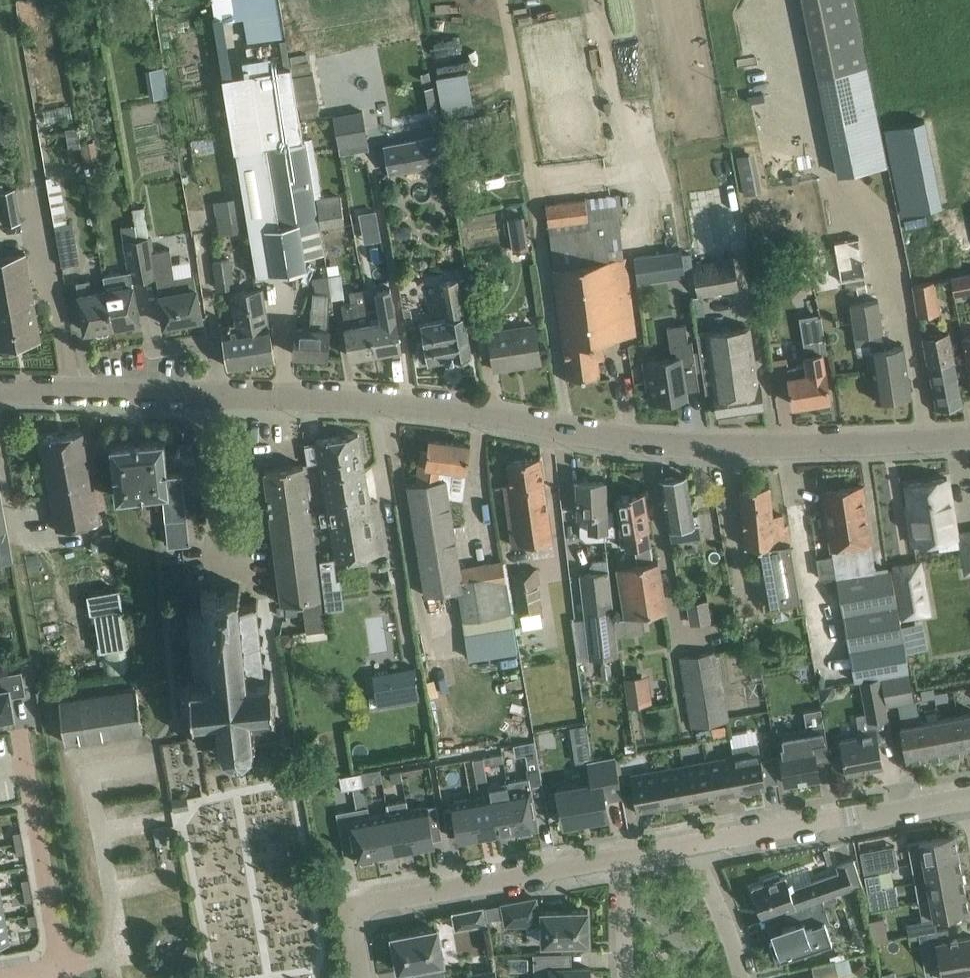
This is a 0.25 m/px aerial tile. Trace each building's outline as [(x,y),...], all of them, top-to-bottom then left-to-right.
[(866,66),(854,0),(802,0),(817,76),(837,174),(886,164),(866,66)] [(87,45),(74,46),(76,60),(89,59),(87,45)] [(291,66),(224,77),(235,149),(244,197),(246,209),(257,275),(268,274),(306,268),(304,254),(325,251),(321,227),(315,197),(305,137),(303,138),(291,66)] [(163,67),(147,69),(149,77),(164,74),(163,67)] [(362,113),(334,117),(339,145),(368,140),(362,113)] [(922,122),(884,130),(901,216),(939,208),(922,122)] [(384,175),(443,164),(437,132),(378,143),(384,175)] [(753,151),(738,154),(746,192),(761,189),(753,151)] [(15,188),(0,191),(0,211),(2,225),(21,222),(15,188)] [(339,193),(315,197),(321,227),(343,224),(339,193)] [(626,256),(622,257),(617,216),(621,215),(619,195),(546,204),(569,377),(599,373),(597,357),(604,356),(602,339),(636,335),(626,256)] [(353,210),(358,258),(381,256),(376,208),(353,210)] [(219,234),(246,230),(243,210),(215,214),(219,234)] [(506,219),(511,250),(528,247),(523,216),(506,219)] [(79,261),(72,221),(54,224),(61,265),(79,261)] [(149,235),(136,237),(143,277),(156,275),(159,294),(164,324),(202,317),(197,287),(194,273),(175,276),(170,247),(152,250),(149,235)] [(136,237),(123,239),(130,280),(143,277),(136,237)] [(840,281),(866,276),(859,238),(833,242),(840,281)] [(683,249),(650,253),(654,279),(686,274),(685,265),(684,253),(683,249)] [(692,252),(684,253),(685,265),(686,274),(695,273),(693,263),(692,252)] [(37,318),(27,254),(0,258),(0,345),(41,338),(37,318)] [(732,257),(693,263),(695,273),(699,295),(737,289),(732,257)] [(218,288),(234,285),(229,258),(214,261),(218,288)] [(951,276),(954,295),(969,292),(969,272),(951,276)] [(327,275),(332,299),(345,296),(340,273),(327,275)] [(124,274),(105,277),(107,289),(113,325),(139,320),(136,300),(133,284),(132,280),(129,280),(126,281),(124,274)] [(426,342),(417,343),(420,360),(429,359),(429,360),(453,356),(458,359),(467,357),(470,353),(471,353),(468,333),(465,314),(464,314),(458,278),(440,282),(446,317),(422,322),(426,342)] [(89,279),(76,281),(79,294),(82,310),(85,330),(95,328),(95,332),(98,333),(108,332),(110,329),(109,325),(113,325),(107,289),(91,292),(89,279)] [(918,316),(940,312),(934,280),(913,284),(918,316)] [(228,366),(275,359),(263,286),(231,292),(236,322),(222,325),(228,366)] [(369,310),(368,310),(370,321),(369,321),(375,351),(401,347),(390,287),(377,289),(380,308),(369,310)] [(351,356),(375,351),(369,321),(370,321),(368,309),(364,288),(350,291),(351,302),(342,303),(347,336),(351,356)] [(297,327),(295,353),(327,356),(331,303),(327,303),(328,292),(313,291),(310,327),(297,327)] [(908,375),(904,344),(884,347),(877,300),(849,303),(854,337),(867,335),(877,400),(911,395),(908,375)] [(789,376),(793,403),(830,397),(826,371),(825,371),(822,353),(827,352),(824,334),(822,334),(819,318),(804,320),(806,337),(810,363),(787,366),(789,376)] [(540,361),(537,341),(535,325),(490,332),(489,323),(475,325),(480,357),(493,355),(495,368),(540,361)] [(686,396),(685,391),(700,389),(697,369),(692,340),(688,341),(686,323),(667,326),(671,357),(644,361),(650,401),(686,396)] [(764,407),(761,387),(753,326),(697,334),(703,373),(706,393),(714,391),(718,414),(764,407)] [(958,381),(948,328),(932,331),(923,333),(929,366),(933,386),(936,406),(962,401),(958,381)] [(100,522),(87,450),(84,431),(40,438),(57,530),(100,522)] [(316,441),(304,443),(307,463),(320,461),(322,475),(365,468),(358,433),(316,440),(316,441)] [(168,545),(189,542),(181,471),(168,472),(164,438),(111,443),(113,463),(116,498),(135,496),(136,501),(149,500),(149,495),(163,494),(168,545)] [(467,470),(468,464),(471,444),(429,438),(427,449),(422,449),(417,482),(408,483),(425,594),(458,589),(463,619),(512,611),(504,561),(463,568),(449,480),(446,475),(447,467),(467,470)] [(552,540),(543,476),(540,456),(508,461),(511,482),(505,483),(514,546),(552,540)] [(325,628),(321,597),(303,464),(265,469),(282,602),(302,599),(306,630),(325,628)] [(370,501),(365,468),(322,475),(328,508),(370,501)] [(694,522),(690,495),(687,475),(661,479),(664,499),(669,527),(694,522)] [(957,537),(947,477),(906,483),(910,504),(907,505),(913,544),(957,537)] [(606,500),(605,480),(577,481),(572,482),(573,513),(581,513),(582,533),(588,538),(605,537),(605,535),(615,534),(614,507),(606,507),(606,500)] [(740,487),(742,507),(745,547),(760,546),(770,604),(800,598),(788,524),(783,525),(782,514),(772,514),(769,485),(740,487)] [(871,543),(866,504),(863,485),(823,490),(832,549),(856,680),(880,675),(908,670),(911,670),(892,569),(877,572),(871,543)] [(618,566),(625,616),(666,610),(659,563),(651,564),(646,526),(649,526),(646,511),(643,491),(617,496),(621,516),(622,527),(618,527),(621,546),(634,544),(637,563),(618,566)] [(13,563),(0,494),(0,558),(1,565),(13,563)] [(386,545),(380,508),(372,510),(370,501),(328,508),(336,559),(379,552),(378,546),(386,545)] [(956,530),(964,574),(969,573),(969,527),(956,530)] [(111,531),(91,535),(94,550),(114,547),(111,531)] [(336,581),(332,560),(321,562),(324,583),(336,581)] [(928,612),(919,561),(895,565),(904,616),(928,612)] [(536,568),(512,572),(519,616),(521,616),(523,628),(542,625),(541,613),(543,612),(536,568)] [(579,574),(589,658),(617,655),(608,571),(579,574)] [(259,599),(257,598),(255,600),(240,602),(238,590),(242,585),(240,583),(236,588),(221,589),(207,591),(202,587),(200,589),(205,593),(206,605),(191,607),(188,605),(187,607),(179,608),(181,627),(187,626),(188,628),(191,628),(193,643),(189,644),(190,646),(193,646),(195,662),(191,662),(192,665),(195,665),(197,681),(188,682),(193,738),(213,736),(227,753),(245,751),(259,731),(278,729),(272,674),(264,675),(263,658),(266,658),(266,655),(262,655),(261,640),(264,639),(264,636),(260,637),(259,621),(262,621),(262,618),(258,618),(257,602),(259,599)] [(120,589),(88,594),(93,622),(97,621),(100,641),(97,642),(98,652),(100,652),(104,674),(134,669),(120,589)] [(689,624),(711,621),(707,599),(686,603),(689,624)] [(293,632),(279,634),(281,647),(290,646),(294,639),(293,632)] [(717,650),(680,656),(692,725),(728,719),(717,650)] [(414,665),(373,673),(378,706),(420,699),(414,665)] [(14,715),(11,696),(26,693),(22,669),(0,673),(0,718),(14,715)] [(880,675),(881,682),(885,706),(914,700),(908,670),(880,675)] [(649,672),(624,676),(627,704),(652,701),(649,672)] [(887,716),(885,706),(881,682),(862,685),(868,720),(887,716)] [(933,692),(934,692),(933,686),(921,688),(923,699),(934,697),(933,692)] [(143,732),(140,708),(137,688),(59,700),(62,720),(66,744),(143,732)] [(934,697),(935,704),(949,702),(947,690),(934,692),(933,692),(934,697)] [(781,754),(773,755),(776,774),(784,773),(786,783),(819,777),(816,761),(830,759),(827,739),(824,725),(821,708),(804,711),(807,728),(802,729),(780,733),(782,748),(780,749),(781,754)] [(959,716),(965,750),(969,749),(969,714),(959,716)] [(939,719),(945,754),(965,750),(959,716),(939,719)] [(920,723),(926,757),(945,754),(939,719),(920,723)] [(906,761),(926,757),(920,723),(900,726),(906,761)] [(631,726),(623,727),(625,744),(633,743),(631,726)] [(587,727),(571,727),(576,765),(577,761),(592,759),(587,727)] [(882,765),(879,745),(876,727),(857,731),(858,736),(841,739),(847,772),(882,765)] [(734,743),(759,740),(758,728),(733,730),(734,743)] [(625,744),(626,752),(634,751),(633,743),(625,744)] [(760,751),(734,756),(741,793),(748,792),(747,790),(766,786),(760,751)] [(502,752),(484,755),(485,763),(504,760),(502,752)] [(623,796),(615,754),(588,760),(592,782),(557,787),(563,823),(566,823),(569,826),(578,824),(579,820),(608,815),(605,797),(621,794),(621,796),(623,796)] [(708,761),(715,795),(733,792),(733,794),(741,793),(734,756),(708,761)] [(484,761),(474,763),(476,774),(486,773),(484,761)] [(683,765),(689,802),(696,801),(696,799),(715,795),(708,761),(683,765)] [(538,827),(534,804),(546,802),(539,765),(507,771),(509,780),(518,831),(535,828),(538,827)] [(657,770),(663,805),(682,801),(682,803),(689,802),(683,765),(657,770)] [(365,780),(374,778),(372,769),(363,770),(365,780)] [(353,772),(355,782),(365,780),(363,770),(353,772)] [(645,808),(663,805),(657,770),(631,775),(635,796),(633,797),(636,812),(645,810),(645,808)] [(394,781),(403,779),(401,771),(392,772),(394,781)] [(490,784),(498,831),(515,828),(516,832),(518,831),(509,780),(490,784)] [(472,797),(479,834),(498,831),(490,784),(488,784),(490,794),(472,797)] [(186,795),(171,798),(174,811),(189,808),(186,795)] [(448,834),(458,833),(459,838),(479,834),(472,797),(452,801),(453,807),(444,809),(448,834)] [(388,812),(394,849),(414,846),(405,799),(386,803),(388,812)] [(405,799),(414,846),(434,842),(433,838),(443,837),(437,804),(427,806),(427,805),(408,809),(407,799),(405,799)] [(388,812),(368,816),(376,857),(378,856),(377,852),(394,849),(388,812)] [(359,860),(376,857),(368,816),(348,819),(355,860),(359,860)] [(164,825),(153,827),(156,844),(167,842),(164,825)] [(21,829),(13,831),(15,842),(23,841),(21,829)] [(955,833),(920,840),(908,842),(912,862),(923,860),(958,853),(955,833)] [(23,841),(15,842),(17,854),(25,852),(23,841)] [(872,873),(891,869),(887,846),(868,849),(872,873)] [(915,881),(962,872),(958,853),(923,860),(912,862),(915,881)] [(765,882),(752,887),(762,917),(781,910),(782,911),(822,897),(863,883),(860,877),(854,858),(837,864),(840,871),(790,888),(786,875),(781,877),(779,872),(764,878),(765,882)] [(865,874),(867,890),(885,887),(893,885),(891,869),(872,873),(865,874)] [(919,900),(965,891),(962,872),(915,881),(919,900)] [(29,877),(21,878),(23,889),(31,888),(29,877)] [(888,906),(885,887),(867,890),(870,908),(888,906)] [(31,888),(23,889),(25,901),(33,900),(31,888)] [(909,935),(919,933),(937,929),(935,917),(969,911),(965,891),(919,900),(922,919),(907,922),(909,935)] [(536,897),(502,903),(506,923),(542,922),(543,942),(589,941),(588,909),(538,910),(536,897)] [(822,897),(782,911),(786,924),(772,929),(774,937),(770,938),(777,959),(796,952),(795,952),(832,939),(827,924),(830,923),(822,897)] [(483,907),(453,912),(456,928),(485,922),(483,907)] [(35,912),(27,913),(29,925),(37,923),(35,912)] [(0,918),(0,943),(10,942),(5,917),(0,918)] [(887,939),(883,917),(869,919),(873,941),(887,939)] [(443,961),(444,961),(437,927),(392,935),(398,969),(419,966),(422,977),(435,977),(446,976),(443,961)] [(937,929),(919,933),(921,945),(937,942),(944,977),(951,977),(959,976),(959,974),(969,972),(969,935),(950,939),(948,927),(937,929)] [(590,966),(564,967),(563,951),(533,952),(534,969),(550,969),(550,977),(590,977),(590,966)] [(491,955),(479,957),(481,971),(493,968),(491,955)] [(835,960),(812,965),(815,977),(824,977),(852,971),(849,956),(835,960)] [(469,977),(498,977),(496,968),(493,968),(481,971),(468,973),(469,977)] [(609,969),(597,969),(598,977),(609,977),(609,969)]
